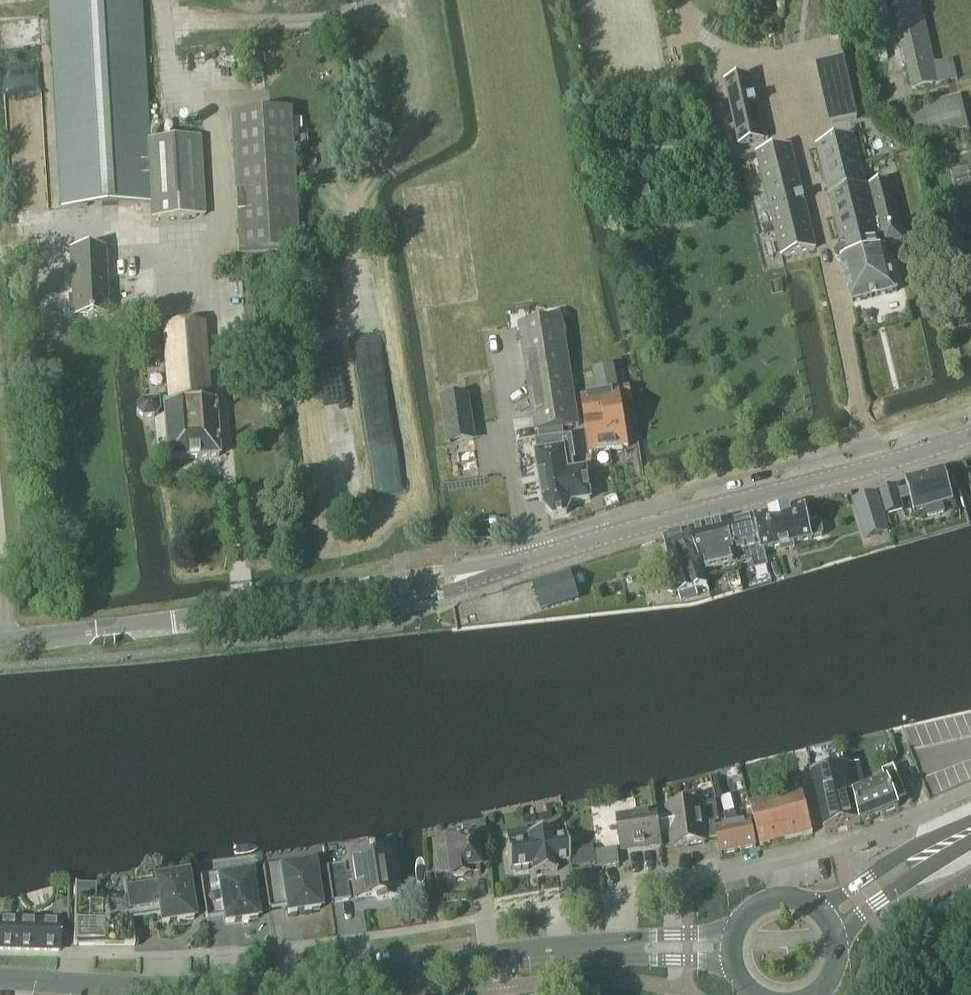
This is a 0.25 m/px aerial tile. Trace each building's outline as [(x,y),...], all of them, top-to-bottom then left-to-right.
[(141,20),(139,0),(47,0),(49,20),(50,48),(50,50),(51,50),(61,209),(151,204),(152,220),(203,216),(199,138),(148,142),(141,20)] [(895,20),(911,90),(955,80),(951,60),(932,64),(923,20),(918,0),(891,0),(895,20)] [(725,83),(725,85),(739,146),(764,140),(756,105),(750,78),(726,83),(725,83)] [(961,96),(910,109),(918,141),(969,129),(961,96)] [(230,115),(237,254),(298,251),(289,111),(230,115)] [(876,210),(871,211),(853,138),(815,147),(841,248),(837,249),(833,254),(836,262),(841,264),(851,305),(895,294),(884,248),(900,244),(885,183),(870,186),(876,210)] [(756,156),(780,257),(814,249),(789,147),(756,156)] [(647,188),(627,193),(632,211),(652,206),(647,188)] [(103,250),(69,252),(72,298),(67,298),(68,312),(73,312),(73,318),(107,316),(103,250)] [(517,328),(535,442),(563,437),(562,430),(578,428),(560,322),(517,328)] [(137,415),(142,419),(152,418),(158,412),(158,411),(162,410),(166,463),(218,459),(215,405),(208,405),(203,325),(163,328),(168,400),(141,403),(136,408),(137,415)] [(599,399),(629,393),(629,389),(619,391),(615,367),(592,371),(597,399),(581,402),(590,454),(609,452),(599,399)] [(631,401),(629,393),(599,399),(609,452),(628,449),(620,403),(631,401)] [(467,396),(442,400),(447,429),(471,425),(467,396)] [(544,503),(545,503),(545,507),(553,517),(566,514),(571,503),(566,473),(575,472),(573,461),(575,460),(572,436),(563,437),(535,442),(544,502),(544,503)] [(566,473),(571,503),(590,500),(586,470),(575,472),(566,473)] [(944,470),(905,481),(914,512),(925,509),(927,517),(943,513),(941,505),(953,502),(944,470)] [(886,515),(903,510),(896,487),(879,492),(886,515)] [(876,536),(888,532),(876,494),(853,501),(860,524),(871,520),(876,536)] [(805,507),(754,519),(761,552),(763,551),(779,547),(779,551),(789,549),(794,548),(793,544),(812,540),(821,538),(823,534),(821,524),(818,522),(809,524),(805,507)] [(754,517),(727,523),(737,565),(752,561),(754,570),(767,566),(763,551),(761,552),(754,519),(754,517)] [(727,523),(689,532),(703,573),(736,565),(737,565),(727,523)] [(689,532),(663,539),(678,595),(695,590),(707,586),(703,573),(689,532)] [(570,574),(533,586),(539,604),(576,593),(570,574)] [(818,773),(810,775),(823,832),(858,823),(859,822),(846,767),(843,756),(839,757),(841,768),(835,769),(818,773)] [(858,764),(846,767),(859,822),(896,806),(894,802),(904,798),(893,770),(880,775),(883,783),(865,790),(858,764)] [(748,804),(759,847),(811,834),(801,791),(748,804)] [(730,797),(721,799),(724,813),(733,811),(730,797)] [(667,816),(656,818),(658,835),(670,834),(672,847),(703,843),(698,803),(666,808),(667,816)] [(714,806),(703,807),(705,823),(716,821),(714,806)] [(658,835),(656,818),(655,813),(615,819),(620,850),(659,845),(658,835)] [(726,828),(715,830),(720,856),(755,848),(750,823),(735,826),(732,814),(723,816),(726,828)] [(445,850),(435,851),(437,866),(438,866),(438,865),(447,864),(449,875),(449,877),(452,877),(455,878),(462,877),(465,875),(468,874),(467,870),(478,869),(474,839),(484,837),(482,829),(482,824),(460,827),(461,840),(444,842),(445,850)] [(506,845),(509,870),(531,867),(531,875),(556,872),(555,864),(569,862),(565,838),(552,840),(551,832),(527,835),(527,842),(506,845)] [(371,847),(347,850),(354,900),(375,896),(376,901),(398,898),(395,875),(390,876),(386,849),(372,851),(371,847)] [(593,853),(595,868),(618,865),(615,850),(593,853)] [(319,910),(312,867),(282,872),(281,868),(260,871),(267,911),(286,908),(287,915),(319,910)] [(343,867),(325,870),(330,904),(348,901),(344,876),(343,867)] [(219,878),(200,880),(206,920),(224,917),(225,925),(256,920),(250,876),(235,879),(220,881),(219,878)] [(125,900),(94,900),(95,887),(75,887),(75,881),(74,881),(74,899),(73,947),(134,947),(128,914),(159,909),(161,925),(193,920),(186,877),(154,882),(154,883),(123,888),(125,900)] [(439,891),(431,892),(432,902),(440,901),(439,891)] [(58,952),(59,921),(0,920),(0,950),(58,952)]
